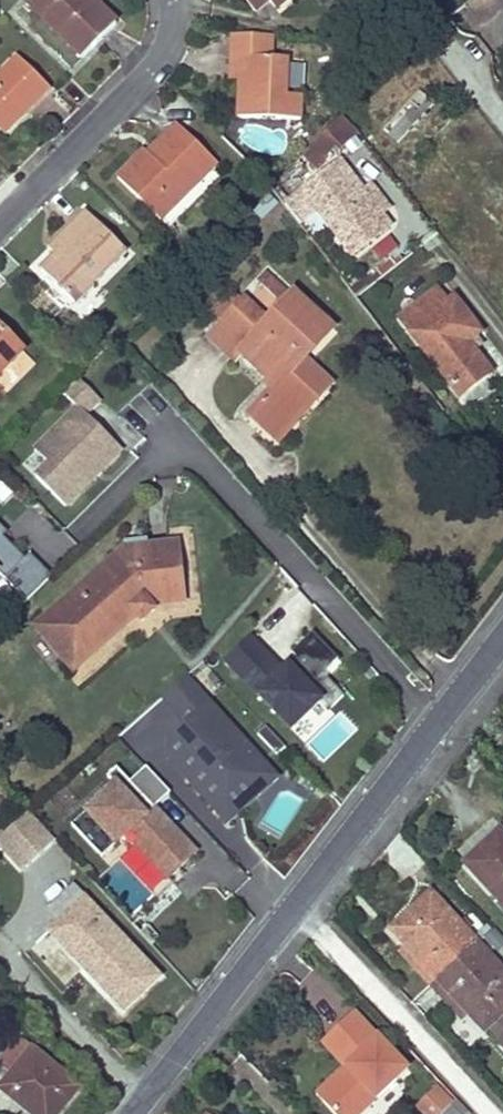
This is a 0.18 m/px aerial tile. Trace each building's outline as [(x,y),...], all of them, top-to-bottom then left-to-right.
[(82,0),(29,0),(27,2),(83,60),(117,26),(92,0),(91,0),(86,5),(82,0)] [(271,5),(277,0),(244,0),(254,12),(267,1),(271,5)] [(271,5),(276,11),(289,0),(277,0),(271,5)] [(467,5),(482,22),(502,4),(502,0),(472,0),(467,5)] [(232,34),(230,62),(239,63),(239,82),(237,119),(302,122),(302,98),(285,97),(286,60),(271,59),(271,36),(232,34)] [(5,118),(14,126),(47,92),(16,61),(0,77),(0,123),(5,118)] [(230,62),(229,81),(239,82),(239,63),(230,62)] [(417,92),(381,130),(396,144),(431,106),(417,92)] [(341,117),(327,132),(339,144),(343,148),(357,133),(341,117)] [(0,123),(0,130),(5,135),(14,126),(5,118),(0,123)] [(154,163),(148,156),(144,152),(117,179),(160,222),(203,179),(194,170),(206,157),(177,127),(163,141),(170,148),(154,163)] [(339,144),(327,132),(304,155),(315,168),(339,144)] [(163,141),(148,156),(154,163),(170,148),(163,141)] [(206,157),(194,170),(203,179),(215,167),(206,157)] [(393,231),(383,217),(392,210),(374,184),(365,191),(360,185),(344,162),(283,205),(299,228),(316,217),(349,262),(393,231)] [(60,247),(52,256),(38,270),(77,308),(95,289),(93,288),(126,255),(84,212),(54,242),(60,247)] [(54,242),(46,250),(52,256),(60,247),(54,242)] [(260,332),(236,309),(209,338),(233,362),(240,354),(269,382),(275,388),(271,392),(250,416),(276,440),(301,413),(294,407),(302,398),(309,405),(327,385),(300,361),(328,330),(292,296),(290,298),(266,276),(259,284),(283,307),(267,324),(260,332)] [(473,352),(466,343),(473,337),(477,334),(451,300),(444,305),(435,293),(399,320),(458,397),(489,374),(473,352)] [(243,301),(236,309),(260,332),(267,324),(243,301)] [(23,354),(0,330),(0,376),(23,354)] [(473,337),(466,343),(473,352),(480,346),(473,337)] [(65,508),(121,452),(86,416),(100,402),(77,379),(62,394),(77,409),(46,440),(60,454),(48,466),(36,479),(65,508)] [(269,382),(266,386),(271,392),(275,388),(269,382)] [(294,407),(301,413),(309,405),(302,398),(294,407)] [(60,454),(46,440),(34,452),(48,466),(60,454)] [(28,555),(24,560),(0,536),(0,576),(25,602),(51,577),(28,555)] [(123,553),(36,627),(73,671),(136,618),(141,624),(153,613),(149,607),(182,603),(176,546),(123,553)] [(290,733),(324,703),(339,690),(323,672),(338,659),(319,639),(314,633),(289,654),(295,660),(290,664),(283,671),(252,636),(225,660),(256,695),(290,733)] [(271,775),(185,677),(160,699),(182,725),(170,736),(197,766),(182,779),(210,811),(241,784),(250,794),(271,775)] [(197,766),(170,736),(165,740),(163,758),(182,779),(197,766)] [(156,825),(156,813),(153,809),(169,794),(144,768),(128,783),(115,769),(106,778),(122,796),(110,807),(101,798),(70,827),(100,859),(130,831),(139,841),(134,846),(166,880),(194,854),(167,825),(156,825)] [(224,826),(276,780),(271,775),(250,794),(241,784),(210,811),(224,826)] [(167,825),(156,813),(156,825),(167,825)] [(31,814),(0,839),(0,849),(21,875),(57,846),(31,814)] [(467,870),(502,909),(502,836),(500,833),(486,844),(490,849),(467,870)] [(486,844),(462,864),(467,870),(490,849),(486,844)] [(59,896),(46,909),(58,923),(68,933),(60,940),(74,955),(71,958),(87,976),(125,942),(64,876),(51,888),(59,896)] [(51,888),(38,901),(46,909),(59,896),(51,888)] [(392,929),(409,948),(438,980),(476,946),(467,937),(474,931),(468,925),(462,930),(430,895),(392,929)] [(139,933),(147,925),(140,917),(132,924),(139,933)] [(58,923),(46,934),(71,958),(74,955),(60,940),(68,933),(58,923)] [(150,945),(158,938),(147,925),(139,933),(150,945)] [(159,978),(125,942),(87,976),(121,1013),(159,978)] [(502,1015),(502,1014),(502,976),(476,946),(438,980),(470,1015),(485,1032),(489,1028),(502,1043),(502,1015)] [(409,948),(402,955),(431,987),(438,980),(409,948)] [(438,980),(431,987),(462,1022),(470,1015),(438,980)] [(324,1104),(333,1113),(363,1113),(406,1073),(353,1014),(332,1034),(356,1060),(345,1070),(352,1077),(324,1104)] [(2,1086),(28,1107),(25,1111),(29,1113),(56,1113),(78,1088),(19,1039),(22,1034),(13,1026),(0,1042),(0,1067),(10,1076),(2,1086)] [(332,1034),(321,1044),(345,1070),(356,1060),(332,1034)] [(345,1070),(317,1096),(324,1104),(352,1077),(345,1070)] [(441,1085),(432,1094),(448,1110),(456,1101),(441,1085)] [(0,1088),(0,1091),(25,1111),(28,1107),(2,1086),(0,1088)] [(417,1109),(421,1113),(443,1113),(448,1110),(432,1094),(417,1109)]
